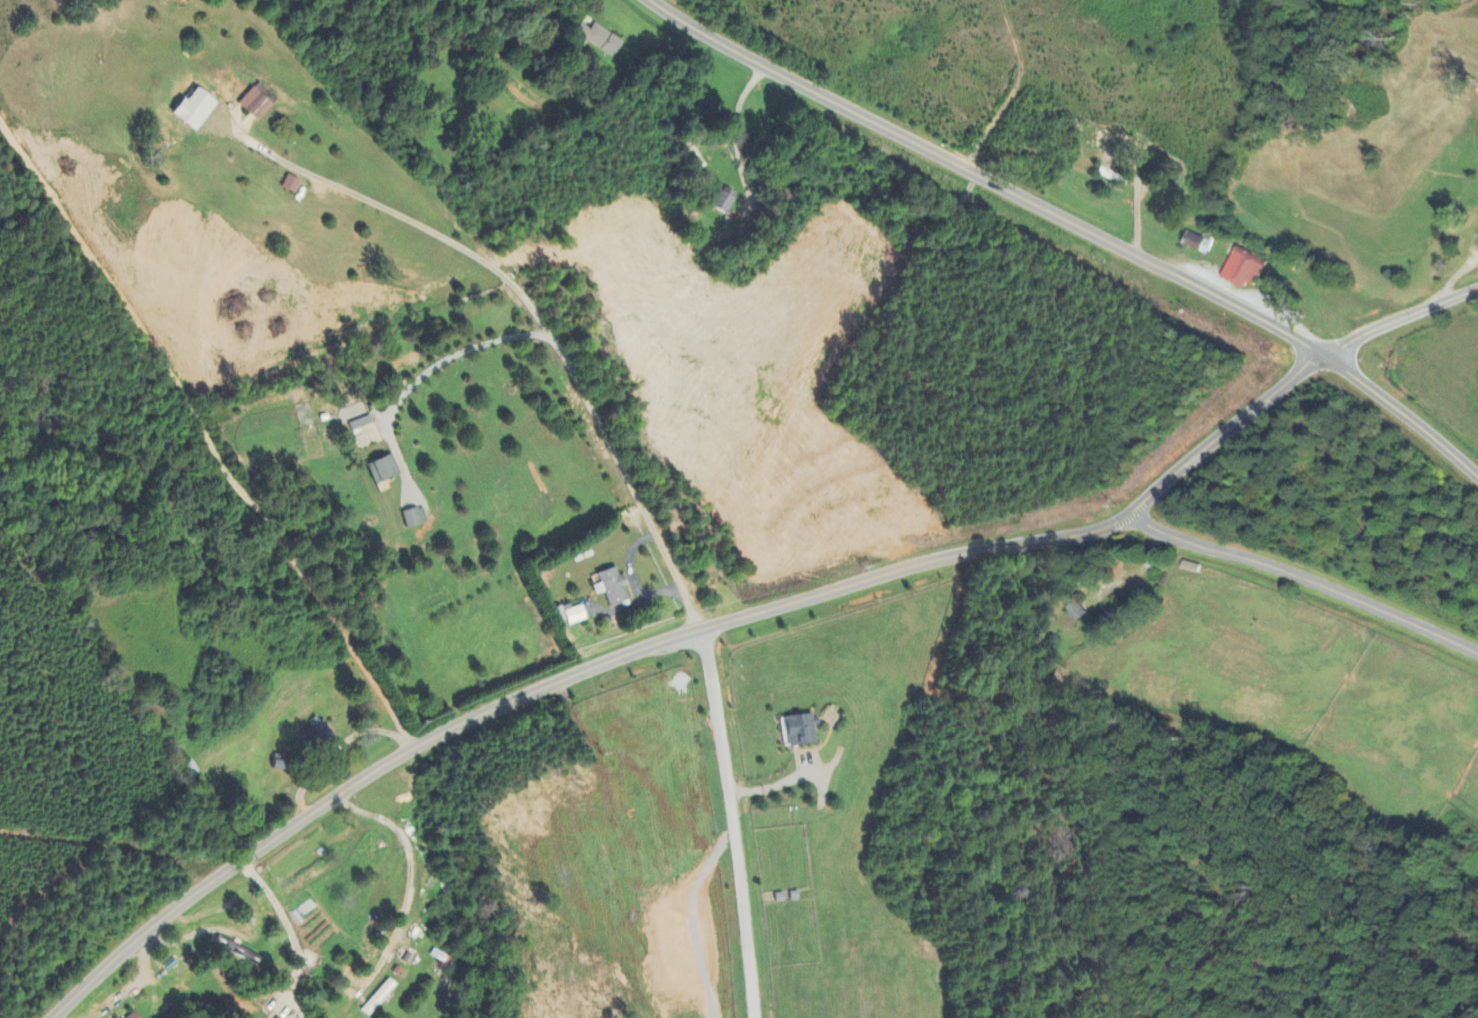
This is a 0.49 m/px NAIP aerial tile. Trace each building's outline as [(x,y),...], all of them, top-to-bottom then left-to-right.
[(582,25),(570,43),(583,51),(588,43),(612,58),(622,42),(594,24),(590,30),(582,25)] [(214,103),(190,88),(171,118),(196,133),(214,103)] [(256,123),(271,107),(263,99),(267,95),(265,94),(261,97),(251,88),(236,105),(256,123)] [(298,182),(285,176),(279,189),(292,195),(298,182)] [(727,215),(736,196),(720,188),(711,208),(727,215)] [(1180,245),(1206,255),(1211,243),(1185,232),(1180,245)] [(1218,278),(1241,291),(1245,283),(1252,287),(1265,263),(1235,247),(1218,278)] [(347,433),(371,425),(364,404),(340,412),(347,433)] [(351,433),(358,450),(381,442),(374,424),(351,433)] [(398,476),(391,455),(365,464),(373,485),(398,476)] [(400,515),(406,531),(428,523),(422,507),(400,515)] [(610,609),(629,601),(615,567),(596,575),(599,583),(592,587),(596,596),(604,593),(610,609)] [(1086,613),(1075,600),(1064,609),(1075,623),(1086,613)] [(581,606),(562,612),(560,607),(551,609),(556,625),(566,622),(567,627),(585,621),(581,606)] [(813,744),(810,714),(783,717),(786,747),(813,744)] [(336,745),(320,724),(308,733),(324,754),(336,745)] [(261,957),(217,937),(212,947),(257,966),(261,957)] [(368,1017),(395,986),(388,980),(360,1012),(368,1017)]
